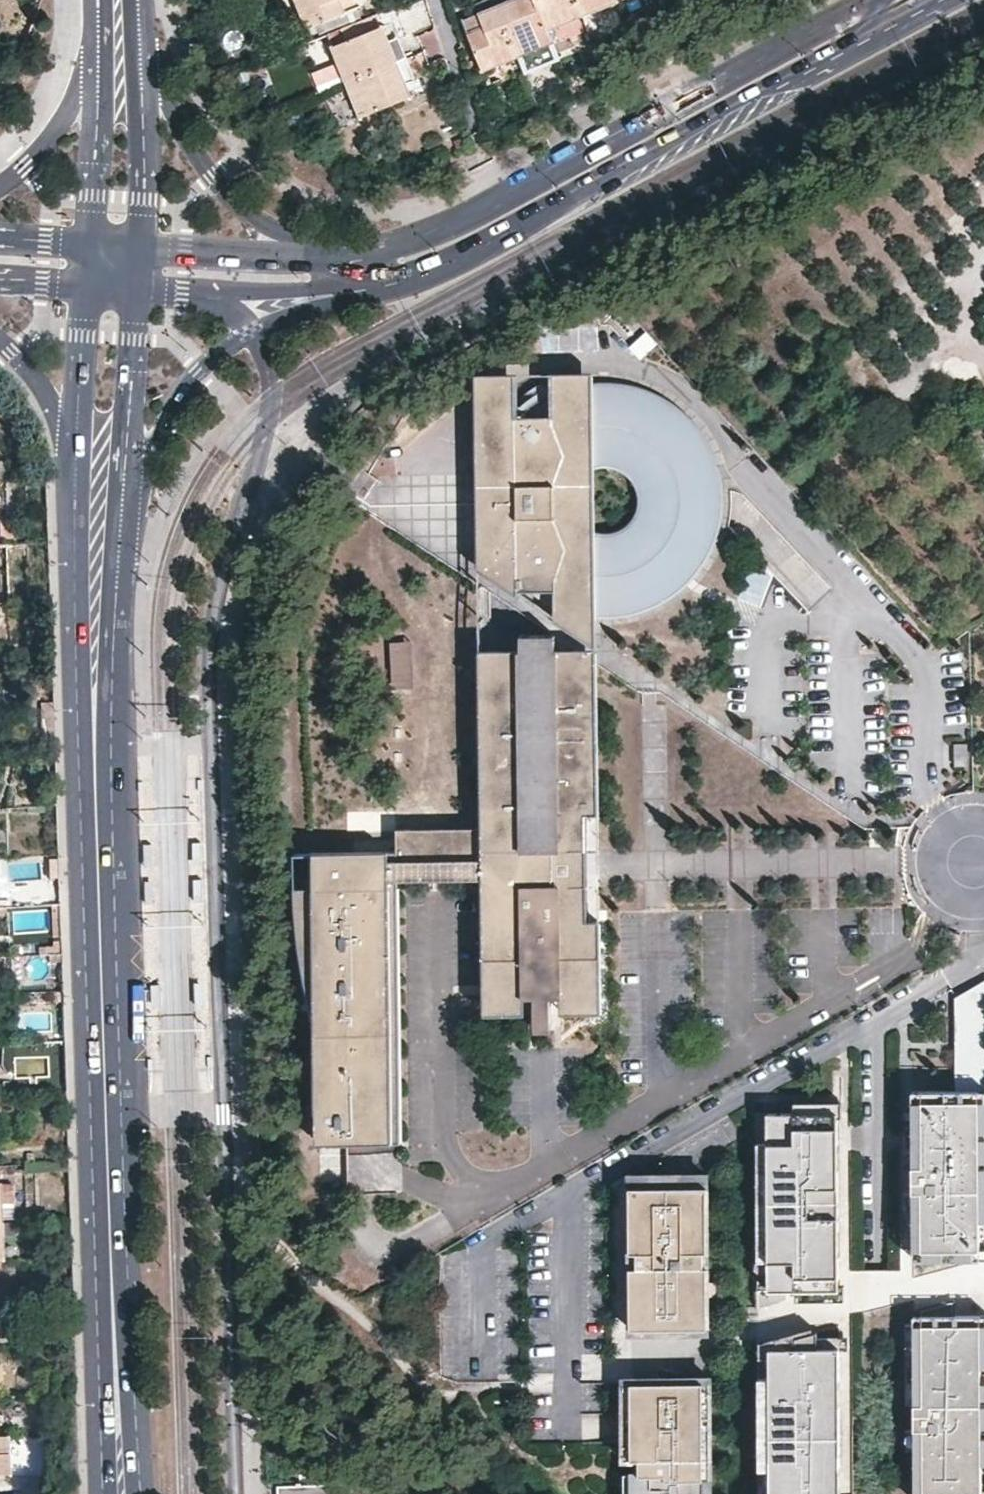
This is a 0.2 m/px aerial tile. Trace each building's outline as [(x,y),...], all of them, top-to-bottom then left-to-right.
[(313,35),(362,15),(356,0),(298,0),(313,35)] [(482,13),(501,5),(499,0),(489,0),(478,4),(482,13)] [(501,5),(520,54),(528,73),(562,60),(549,29),(537,0),(513,0),(501,5)] [(549,29),(584,14),(578,0),(537,0),(549,29)] [(584,14),(617,0),(578,0),(584,14)] [(501,5),(482,13),(486,25),(469,32),(483,69),(520,54),(501,5)] [(329,37),(349,79),(397,59),(390,41),(382,24),(373,27),(370,19),(329,37)] [(434,30),(420,35),(428,58),(443,53),(434,30)] [(390,41),(397,59),(405,56),(397,38),(390,41)] [(397,59),(405,76),(413,73),(405,56),(397,59)] [(397,59),(349,79),(364,116),(413,95),(405,76),(397,59)] [(645,330),(628,345),(639,359),(657,344),(645,330)] [(481,505),(483,521),(486,536),(491,550),(498,564),(507,577),(518,589),(529,599),(542,608),(556,615),(571,620),(586,623),(601,625),(617,624),(632,622),(647,617),(661,611),(675,603),(687,594),(698,583),(707,570),(715,557),(721,543),(726,528),(728,513),(728,497),(727,482),(724,466),(718,452),(711,438),(702,425),(692,414),(680,403),(668,395),(654,388),(639,382),(624,379),(608,377),(593,378),(578,381),(563,385),(548,391),(535,399),(523,409),(512,419),(502,432),(494,445),(488,459),(484,474),(482,490),(481,505)] [(16,541),(15,523),(1,524),(2,541),(16,541)] [(595,810),(593,647),(555,647),(555,631),(516,631),(516,646),(475,646),(478,827),(395,828),(395,850),(386,851),(387,860),(387,879),(397,879),(479,878),(480,1014),(525,1014),(525,996),(532,996),(533,1031),(550,1031),(550,1013),(600,1012),(600,921),(583,921),(582,810),(595,810)] [(390,631),(392,690),(412,689),(410,631),(390,631)] [(967,768),(967,746),(954,746),(954,768),(967,768)] [(318,1140),(406,1142),(397,892),(397,879),(387,879),(386,851),(294,853),(294,928),(299,977),(309,1002),(318,1140)] [(958,947),(962,936),(948,932),(944,942),(958,947)] [(958,997),(959,1089),(983,1089),(983,981),(958,997)] [(65,997),(65,986),(53,987),(54,998),(65,997)] [(959,1089),(913,1089),(914,1248),(983,1247),(983,1089),(959,1089)] [(844,1293),(837,1110),(770,1112),(777,1294),(766,1294),(766,1303),(793,1302),(792,1295),(844,1293)] [(708,1329),(708,1266),(705,1266),(705,1252),(708,1252),(707,1175),(630,1176),(631,1252),(638,1252),(638,1267),(631,1267),(631,1330),(708,1329)] [(9,1185),(0,1185),(0,1222),(11,1221),(9,1185)] [(0,1222),(0,1226),(1,1238),(13,1237),(11,1221),(0,1222)] [(916,1314),(917,1490),(983,1490),(983,1314),(916,1314)] [(838,1348),(771,1350),(776,1493),(843,1493),(838,1348)] [(710,1378),(624,1379),(625,1493),(711,1493),(710,1378)] [(10,1436),(0,1436),(0,1474),(12,1474),(10,1436)] [(276,1487),(276,1493),(352,1493),(351,1484),(276,1487)]
